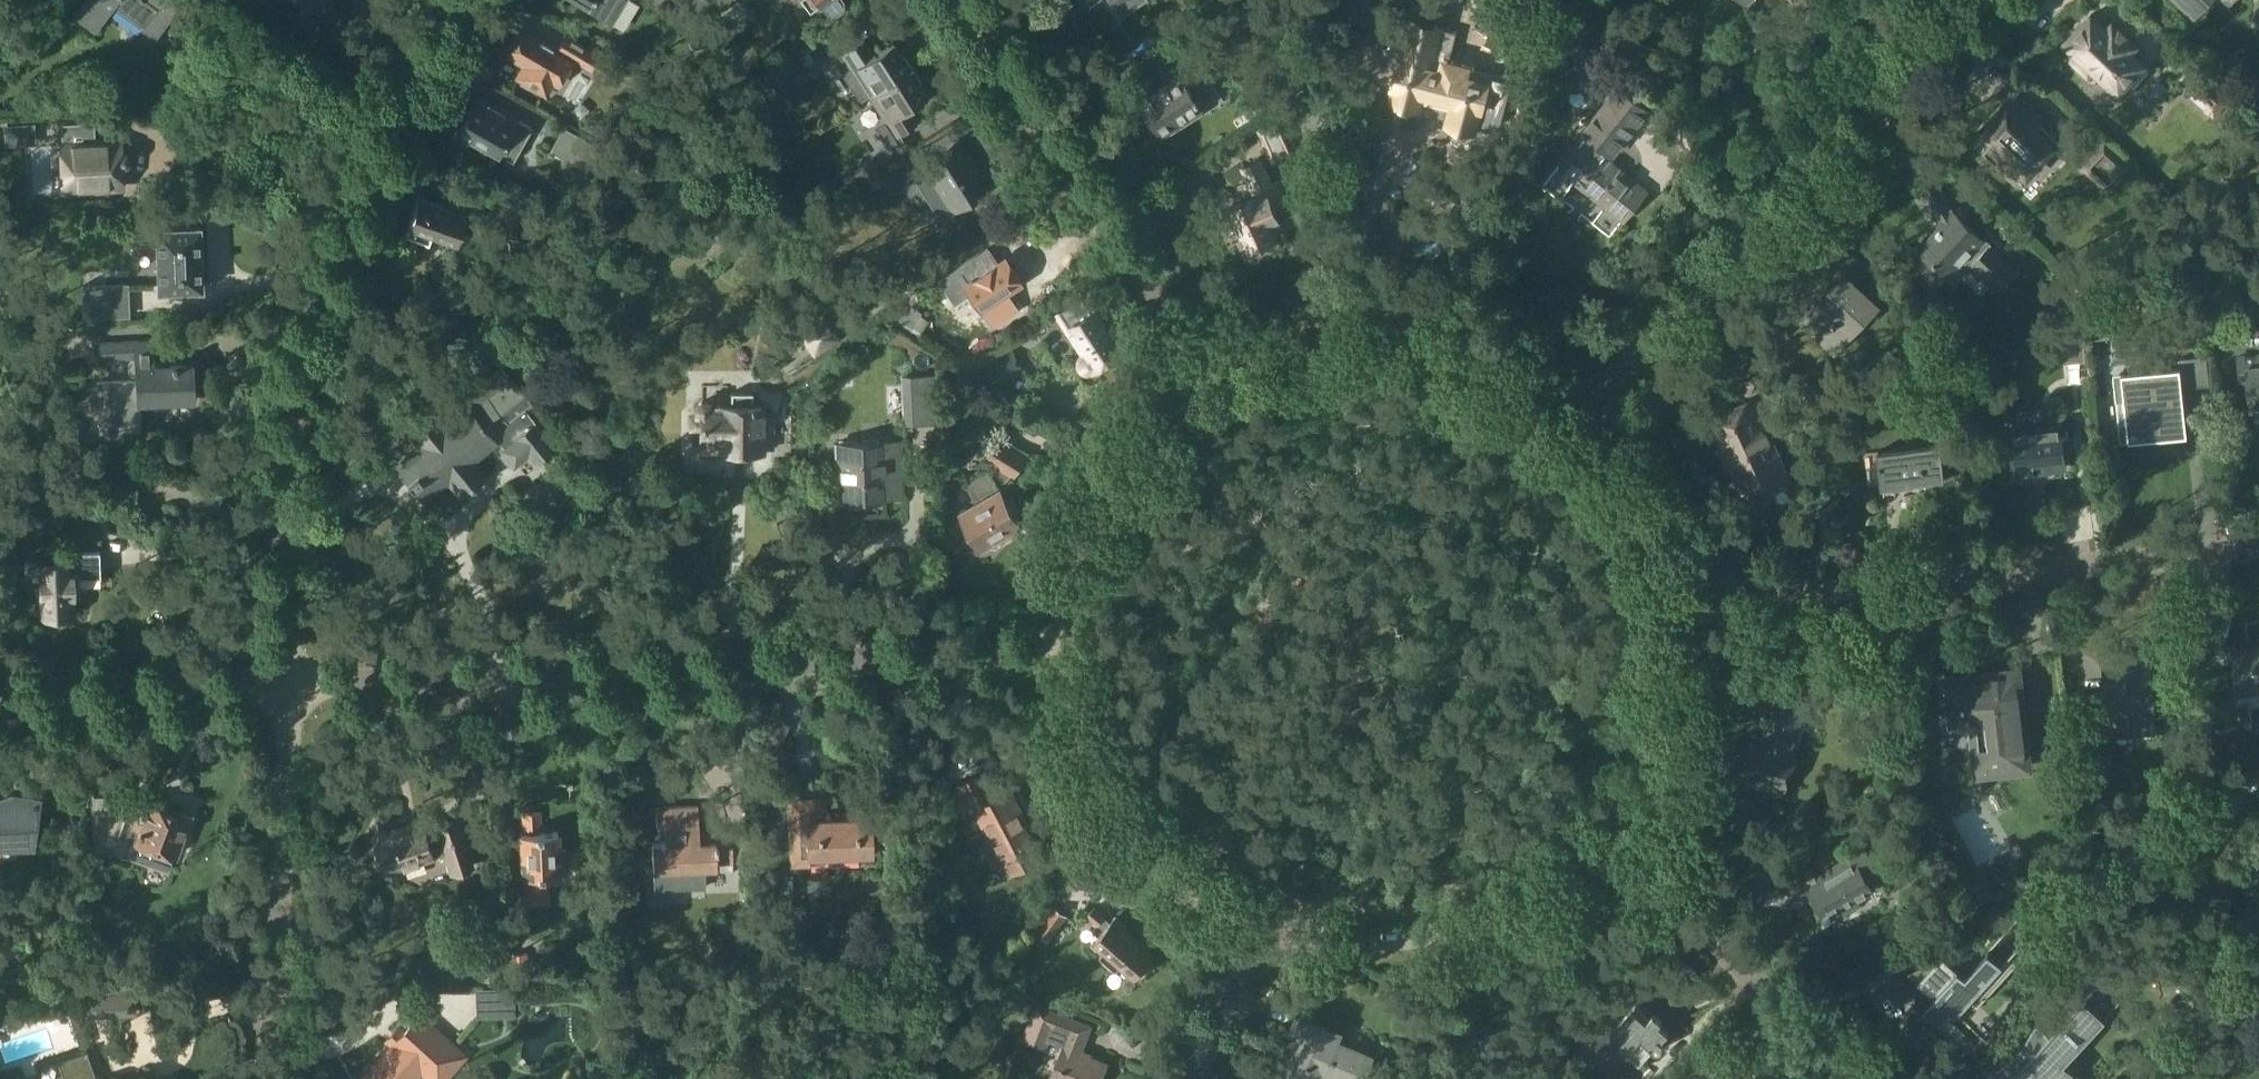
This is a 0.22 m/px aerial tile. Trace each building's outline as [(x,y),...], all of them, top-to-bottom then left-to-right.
[(114,7),(156,39),(180,7),(171,0),(83,0),(73,14),(96,31),(114,7)] [(588,4),(589,5),(587,8),(600,17),(611,24),(626,0),(581,0),(588,4)] [(810,11),(820,4),(827,13),(832,16),(838,16),(845,11),(846,6),(845,1),(845,0),(802,0),(810,11)] [(1119,17),(1145,0),(1108,0),(1119,17)] [(2195,11),(2205,0),(2183,0),(2195,11)] [(2091,9),(2061,41),(2119,95),(2149,62),(2091,9)] [(1426,104),(1453,110),(1449,125),(1474,131),(1475,126),(1489,130),(1501,123),(1513,78),(1464,66),(1466,58),(1462,51),(1453,49),(1456,35),(1454,31),(1422,23),(1412,29),(1404,62),(1401,61),(1394,85),(1397,85),(1395,95),(1400,103),(1419,108),(1426,104)] [(508,44),(504,51),(520,61),(521,59),(527,63),(520,76),(547,92),(555,79),(559,82),(573,59),(575,61),(585,43),(567,32),(559,46),(522,24),(509,45),(508,44)] [(863,39),(833,58),(861,102),(870,96),(914,68),(904,52),(901,54),(893,41),(872,54),(863,39)] [(585,43),(575,61),(608,81),(618,63),(585,43)] [(1167,86),(1144,101),(1164,133),(1220,98),(1187,46),(1168,57),(1180,76),(1166,85),(1167,86)] [(789,48),(759,68),(778,98),(808,78),(789,48)] [(914,68),(870,96),(885,120),(875,126),(891,150),(903,142),(899,136),(917,124),(907,109),(928,95),(920,82),(923,80),(914,68)] [(2212,116),(2229,97),(2203,73),(2186,92),(2212,116)] [(1544,182),(1562,197),(1576,180),(1625,219),(1647,191),(1605,157),(1609,153),(1614,157),(1652,110),(1620,84),(1583,130),(1588,134),(1585,138),(1580,135),(1556,164),(1558,165),(1544,182)] [(1326,97),(1325,92),(1301,97),(1308,140),(1322,137),(1323,140),(1339,137),(1331,96),(1326,97)] [(2008,95),(1974,130),(1988,144),(1981,151),(2014,183),(2059,137),(2018,97),(2014,100),(2008,95)] [(469,139),(498,155),(499,152),(514,160),(532,127),(518,119),(477,96),(456,132),(457,132),(455,135),(455,139),(456,141),(457,143),(460,144),(462,145),(465,144),(467,143),(468,142),(469,139)] [(1298,152),(1282,117),(1259,127),(1274,162),(1298,152)] [(64,190),(126,187),(125,163),(127,162),(131,160),(133,155),(132,150),(129,147),(124,146),(124,136),(97,137),(96,120),(63,121),(65,146),(52,147),(54,185),(63,185),(64,190)] [(551,150),(588,170),(601,147),(564,126),(551,150)] [(917,147),(881,170),(882,173),(881,173),(894,193),(915,179),(940,219),(954,210),(987,189),(975,171),(979,168),(960,138),(925,161),(917,147)] [(2082,166),(2111,194),(2135,170),(2107,142),(2082,166)] [(1256,195),(1231,206),(1250,249),(1277,237),(1273,227),(1282,223),(1273,204),(1281,200),(1263,158),(1244,167),(1256,195)] [(874,160),(843,179),(851,192),(881,173),(882,173),(881,170),(874,160)] [(1920,247),(1952,278),(1968,261),(2000,292),(2020,270),(1987,238),(1985,240),(1953,210),(1936,181),(1923,189),(1942,223),(1920,247)] [(408,226),(409,226),(406,235),(430,244),(433,235),(457,244),(469,210),(474,212),(475,210),(487,214),(490,206),(454,193),(449,207),(419,196),(414,210),(411,210),(409,217),(411,219),(408,226)] [(203,288),(201,225),(157,227),(160,289),(192,289),(203,288)] [(970,316),(980,309),(991,302),(1006,325),(1021,315),(1006,291),(1018,282),(1003,259),(968,282),(960,269),(941,281),(949,294),(954,291),(970,316)] [(1833,289),(1834,290),(1804,323),(1837,354),(1880,307),(1845,275),(1833,289)] [(130,315),(129,284),(84,285),(86,316),(130,315)] [(1087,315),(1070,326),(1079,341),(1076,344),(1078,348),(1084,358),(1081,360),(1081,364),(1082,367),(1084,370),(1087,372),(1093,371),(1125,352),(1087,294),(1077,300),(1087,315)] [(930,320),(910,307),(898,323),(911,332),(914,327),(921,332),(930,320)] [(841,338),(824,312),(796,329),(814,356),(841,338)] [(136,375),(136,379),(97,381),(100,431),(141,429),(140,402),(194,399),(193,363),(153,365),(152,340),(95,342),(96,360),(132,359),(129,362),(129,372),(134,375),(136,375)] [(2249,382),(2252,405),(2258,404),(2258,352),(2257,352),(2257,354),(2246,356),(2246,354),(2237,355),(2240,383),(2249,382)] [(2181,367),(2122,373),(2129,440),(2150,438),(2149,435),(2157,434),(2158,437),(2188,434),(2183,386),(2211,383),(2207,354),(2180,357),(2181,367)] [(421,443),(396,463),(425,498),(449,479),(463,495),(486,476),(473,459),(498,440),(495,436),(496,435),(504,446),(501,449),(515,467),(528,456),(537,467),(559,450),(528,411),(534,406),(502,366),(462,399),(468,406),(445,424),(437,415),(413,434),(421,443)] [(941,424),(940,374),(902,375),(903,425),(941,424)] [(700,441),(716,442),(716,451),(762,451),(762,447),(773,447),(773,414),(766,414),(766,403),(754,402),(754,392),(731,391),(731,402),(720,402),(717,400),(713,400),(711,398),(702,398),(695,405),(695,412),(691,414),(691,428),(700,428),(700,441)] [(1767,452),(1745,404),(1710,420),(1747,500),(1791,480),(1776,448),(1767,452)] [(2011,428),(2016,471),(2066,466),(2061,422),(2011,428)] [(1879,450),(1879,451),(1866,452),(1869,486),(1945,478),(1943,461),(1948,461),(1945,433),(1931,435),(1932,445),(1879,450)] [(963,511),(983,546),(987,544),(993,547),(1000,546),(1003,541),(1004,534),(1022,524),(1017,514),(1022,511),(1013,496),(1008,499),(997,479),(1007,473),(1015,478),(1030,455),(1005,438),(989,461),(993,464),(991,468),(966,481),(978,503),(963,511)] [(837,441),(838,460),(842,460),(844,497),(902,495),(900,439),(837,441)] [(562,472),(522,493),(536,518),(575,497),(562,472)] [(25,562),(26,578),(40,577),(42,615),(73,614),(72,596),(78,596),(77,575),(101,574),(100,550),(56,552),(57,560),(39,560),(39,561),(25,562)] [(2238,689),(2258,687),(2258,646),(2234,649),(2238,689)] [(2152,680),(2150,658),(2105,662),(2113,733),(2157,728),(2158,731),(2169,730),(2164,679),(2152,680)] [(2200,702),(2230,698),(2227,669),(2196,672),(2200,702)] [(1951,679),(1956,732),(1970,731),(1975,777),(2028,772),(2017,672),(1951,679)] [(1762,744),(1751,741),(1739,777),(1785,793),(1798,755),(1794,753),(1813,699),(1781,688),(1762,744)] [(954,788),(971,818),(976,816),(1008,875),(1042,857),(1019,813),(1022,811),(1011,790),(997,798),(994,791),(996,791),(985,771),(954,788)] [(4,840),(9,840),(33,844),(39,797),(14,794),(13,802),(12,802),(12,801),(0,801),(0,841),(4,840)] [(92,797),(94,851),(111,850),(158,867),(164,851),(177,855),(192,814),(143,797),(142,799),(133,796),(92,797)] [(824,821),(823,800),(792,801),(794,866),(809,866),(809,863),(824,863),(823,857),(872,855),(870,822),(855,823),(855,819),(824,821)] [(665,841),(653,842),(655,889),(706,887),(706,869),(718,868),(717,863),(732,863),(732,873),(734,873),(732,830),(716,831),(717,841),(700,842),(699,806),(657,807),(657,825),(664,825),(665,841)] [(522,832),(523,875),(524,875),(525,904),(551,903),(550,874),(567,873),(566,847),(559,847),(559,831),(541,832),(540,811),(524,812),(525,832),(522,832)] [(439,831),(426,835),(422,822),(391,832),(379,826),(373,837),(385,875),(388,874),(397,879),(401,871),(403,872),(409,867),(447,855),(452,872),(472,865),(458,822),(438,828),(439,831)] [(1811,886),(1826,913),(1823,914),(1825,917),(1833,913),(1831,910),(1842,904),(1846,911),(1862,902),(1859,898),(1875,889),(1865,870),(1876,863),(1867,846),(1834,864),(1838,871),(1811,886)] [(1100,955),(1117,970),(1119,967),(1133,979),(1155,954),(1126,929),(1128,926),(1117,916),(1112,922),(1105,916),(1106,915),(1095,905),(1087,915),(1098,925),(1100,923),(1105,928),(1092,943),(1103,952),(1100,955)] [(1067,915),(1055,907),(1037,931),(1048,940),(1067,915)] [(1909,971),(1935,994),(1923,1006),(1940,1022),(1952,1010),(1957,1015),(1972,999),(1978,1005),(2026,952),(2019,945),(2002,963),(1989,951),(1967,975),(1943,953),(1909,971)] [(478,1017),(516,1015),(515,987),(477,989),(478,1017)] [(1997,1066),(1998,1067),(2001,1065),(2005,1062),(2008,1060),(2011,1058),(2014,1055),(2016,1053),(2019,1050),(2027,1058),(2007,1078),(2083,1078),(2065,1063),(2121,1002),(2118,999),(2107,1012),(2087,993),(2050,1033),(2037,1020),(2036,1023),(2034,1027),(2033,1030),(2031,1032),(2029,1035),(2027,1038),(2025,1041),(2023,1044),(2021,1046),(2018,1049),(2016,1051),(2014,1053),(2011,1056),(2008,1058),(2006,1060),(2003,1062),(2000,1064),(1997,1066)] [(1620,1054),(1624,1051),(1640,1065),(1654,1049),(1655,1050),(1656,1050),(1658,1050),(1660,1050),(1662,1049),(1663,1048),(1663,1047),(1663,1046),(1663,1045),(1663,1044),(1663,1043),(1663,1042),(1662,1041),(1662,1040),(1669,1032),(1660,1023),(1662,1019),(1654,1012),(1651,1015),(1636,1002),(1600,1042),(1610,1051),(1614,1054),(1620,1054)] [(1107,1063),(1079,1052),(1090,1026),(1036,1004),(1023,1038),(1047,1048),(1050,1040),(1063,1045),(1049,1078),(1101,1078),(1107,1063)] [(392,1044),(361,1078),(414,1078),(420,1073),(427,1078),(448,1078),(470,1055),(423,1011),(405,1031),(400,1026),(388,1040),(392,1044)] [(1280,1072),(1278,1078),(1327,1078),(1328,1078),(1363,1078),(1373,1055),(1338,1042),(1342,1033),(1303,1017),(1293,1041),(1296,1043),(1284,1074),(1280,1072)] [(59,1060),(63,1069),(66,1078),(96,1078),(86,1051),(59,1060)]
